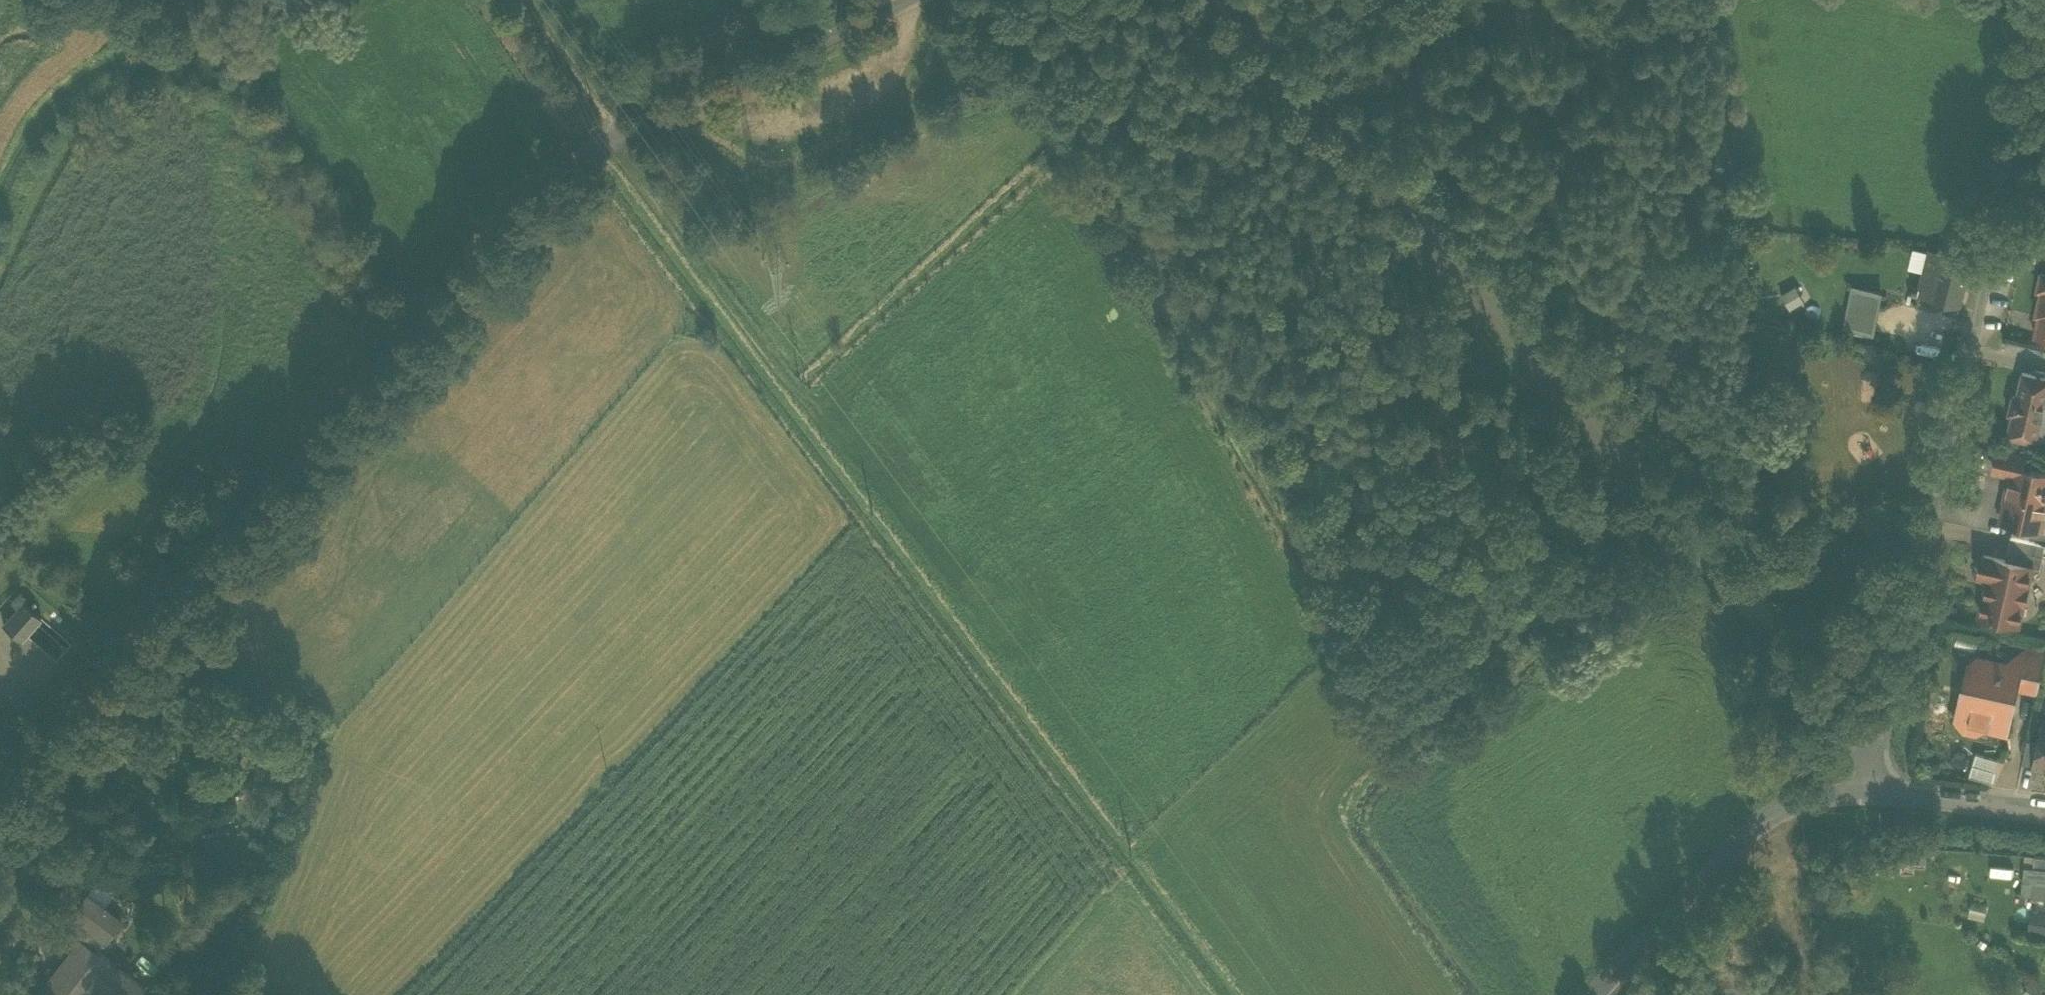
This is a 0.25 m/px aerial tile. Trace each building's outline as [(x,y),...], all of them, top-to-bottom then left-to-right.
[(1929,251),(1920,286),(1934,290),(1943,255),(1929,251)] [(1971,261),(1943,255),(1934,290),(1932,295),(1960,302),(1971,261)] [(2041,271),(2037,289),(2041,290),(2036,314),(2039,314),(2044,316),(2044,272),(2041,271)] [(1787,307),(1801,298),(1791,283),(1777,292),(1787,307)] [(1932,295),(1934,290),(1920,286),(1918,291),(1932,295)] [(1845,326),(1873,332),(1881,292),(1853,287),(1845,326)] [(2039,314),(2035,335),(2044,337),(2044,316),(2039,314)] [(2037,441),(2038,437),(2044,407),(2044,376),(2023,371),(2017,395),(2013,394),(2009,412),(2012,413),(2007,434),(2037,441)] [(1994,470),(2012,474),(2014,465),(2031,469),(2035,455),(1999,445),(1994,470)] [(2042,529),(2044,514),(2044,472),(2031,469),(2014,465),(2012,474),(2002,520),(2042,529)] [(2040,567),(2044,547),(2044,544),(2011,536),(2005,559),(2032,565),(2040,567)] [(1980,615),(2019,624),(2024,603),(2023,602),(2027,586),(2032,565),(2005,559),(1984,554),(1979,575),(1989,577),(1980,615)] [(4,624),(21,639),(26,634),(41,616),(24,601),(4,624)] [(85,655),(41,616),(26,634),(55,660),(54,661),(69,674),(85,655)] [(2043,663),(2044,656),(2044,655),(2032,652),(2031,660),(2043,663)] [(1981,722),(2006,728),(2015,685),(2015,684),(2017,674),(2011,663),(2002,669),(1997,661),(1982,657),(1972,664),(1970,675),(1976,684),(1972,704),(1964,708),(1962,717),(1967,724),(1975,726),(1981,722)] [(2015,685),(2038,689),(2043,663),(2031,660),(2021,657),(2011,663),(2017,674),(2015,684),(2015,685)] [(2044,766),(2044,717),(2044,716),(2039,739),(2034,763),(2044,766)] [(2022,761),(2034,763),(2039,739),(2028,737),(2022,761)] [(1976,752),(1969,774),(1990,781),(1997,758),(1976,752)] [(2034,865),(2044,867),(2044,855),(2035,854),(2034,865)] [(2034,865),(2027,865),(2026,874),(2033,874),(2032,886),(2044,887),(2044,867),(2034,865)] [(70,931),(80,939),(81,937),(96,949),(104,938),(107,940),(121,920),(85,893),(70,913),(79,920),(70,931)] [(2028,909),(2025,927),(2044,930),(2044,912),(2028,909)] [(96,949),(81,937),(80,939),(37,994),(84,994),(94,982),(110,994),(138,994),(143,988),(109,961),(110,960),(96,949)]
